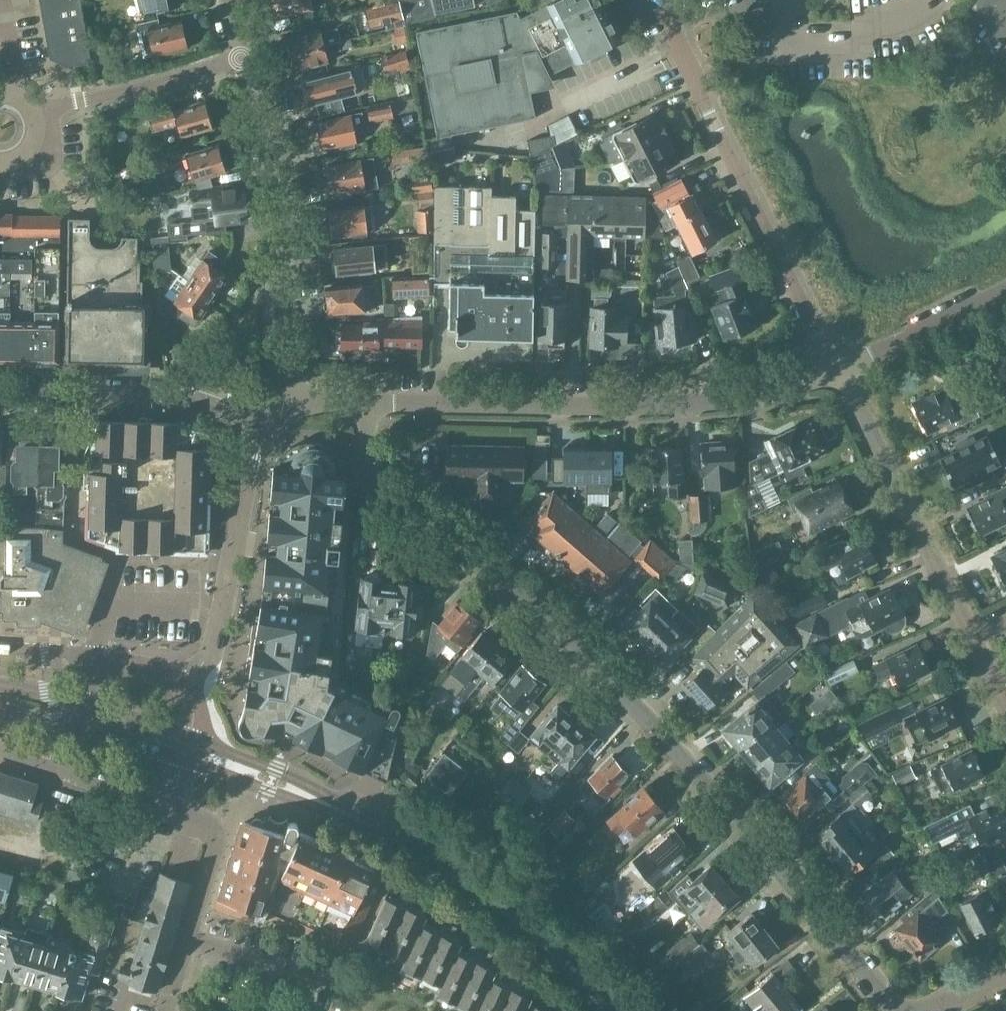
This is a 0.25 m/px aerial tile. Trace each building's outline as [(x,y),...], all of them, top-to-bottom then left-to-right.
[(43,4),(53,60),(55,60),(54,57),(71,55),(73,67),(77,66),(90,63),(92,63),(88,45),(80,0),(42,0),(43,4)] [(144,14),(180,5),(179,0),(137,0),(140,13),(144,12),(144,14)] [(312,0),(268,0),(272,18),(314,8),(312,0)] [(389,3),(398,1),(402,20),(404,26),(437,18),(433,0),(388,0),(389,3)] [(416,33),(426,78),(438,138),(426,141),(429,153),(454,147),(452,135),(536,118),(532,99),(529,86),(548,77),(574,64),(611,45),(615,43),(619,41),(598,0),(558,0),(521,19),(517,12),(416,33)] [(436,15),(474,8),(473,0),(433,0),(436,15)] [(398,1),(389,3),(384,5),(373,8),(365,9),(370,29),(402,20),(398,1)] [(188,48),(185,35),(182,22),(160,27),(158,18),(136,24),(144,58),(188,48)] [(395,28),(394,28),(396,39),(405,37),(403,26),(395,28)] [(285,39),(289,55),(338,42),(338,41),(336,34),(323,38),(320,29),(285,39)] [(97,44),(110,42),(109,34),(96,35),(97,44)] [(338,42),(289,55),(293,72),(329,63),(327,54),(353,48),(350,38),(338,41),(338,42)] [(400,70),(402,77),(411,74),(404,51),(381,58),(386,73),(400,70)] [(302,82),(308,107),(358,94),(352,69),(302,82)] [(399,114),(418,111),(419,111),(417,98),(397,102),(391,104),(366,108),(370,124),(394,119),(393,115),(399,113),(399,114)] [(178,124),(181,137),(213,127),(206,102),(174,112),(173,108),(149,115),(154,132),(178,124)] [(365,126),(362,113),(316,122),(322,150),(343,146),(344,150),(355,148),(354,144),(358,143),(355,128),(365,126)] [(577,133),(568,115),(548,125),(557,143),(577,133)] [(616,161),(623,160),(668,138),(657,115),(632,127),(631,125),(616,133),(604,138),(606,141),(600,144),(608,162),(611,162),(615,160),(616,161)] [(553,136),(527,141),(530,157),(555,145),(553,136)] [(668,138),(629,158),(636,172),(631,175),(633,180),(637,183),(641,183),(656,176),(655,174),(680,161),(668,138)] [(186,156),(194,181),(227,171),(219,146),(186,156)] [(393,165),(428,160),(426,147),(391,153),(393,165)] [(454,147),(429,153),(431,165),(457,160),(454,147)] [(531,158),(534,175),(562,170),(553,148),(531,158)] [(169,165),(166,154),(151,158),(155,169),(169,165)] [(330,193),(346,190),(347,195),(366,192),(365,187),(377,185),(375,171),(376,171),(374,159),(325,167),(330,193)] [(119,165),(115,165),(108,167),(110,185),(118,184),(122,184),(119,165)] [(536,192),(541,192),(560,192),(562,170),(534,175),(535,185),(536,192)] [(412,195),(417,194),(432,192),(430,174),(410,177),(412,195)] [(657,201),(653,203),(666,230),(677,225),(691,253),(704,247),(715,241),(714,238),(719,236),(712,222),(707,224),(700,211),(697,204),(693,196),(685,200),(684,197),(690,194),(682,179),(680,180),(662,190),(654,194),(653,194),(657,201)] [(434,209),(434,232),(434,264),(434,276),(430,276),(430,284),(434,284),(450,284),(449,331),(455,332),(455,337),(456,337),(456,341),(458,345),(462,347),(467,345),(469,341),(469,337),(533,339),(534,294),(533,294),(534,267),(535,233),(535,211),(516,210),(516,197),(492,196),(492,188),(434,187),(434,209)] [(244,188),(190,194),(193,222),(205,221),(215,220),(215,223),(248,220),(244,188)] [(432,192),(417,194),(420,211),(434,209),(432,192)] [(567,226),(568,195),(568,192),(560,192),(541,192),(540,225),(567,226)] [(568,195),(567,226),(566,281),(593,281),(594,237),(645,238),(647,197),(568,195)] [(335,236),(353,233),(353,239),(367,237),(367,234),(368,234),(368,231),(376,230),(373,206),(332,211),(335,236)] [(647,238),(665,238),(665,237),(653,209),(647,209),(647,238)] [(433,210),(431,210),(417,211),(418,233),(434,232),(433,210)] [(12,321),(13,218),(13,215),(0,215),(0,321),(12,321)] [(61,219),(13,218),(12,321),(35,322),(36,240),(61,240),(61,219)] [(69,219),(68,302),(67,362),(69,362),(69,359),(144,360),(144,363),(146,363),(147,302),(143,302),(143,281),(140,281),(140,260),(138,259),(138,238),(122,238),(120,243),(116,247),(112,248),(99,248),(94,246),(92,244),(90,239),(90,219),(69,219)] [(167,225),(168,238),(188,236),(207,234),(205,221),(193,222),(167,225)] [(542,234),(541,267),(541,269),(556,269),(557,234),(542,234)] [(428,235),(408,237),(409,243),(413,243),(415,265),(411,265),(412,275),(428,273),(428,263),(428,235)] [(168,238),(151,240),(152,245),(155,272),(171,270),(168,244),(178,242),(188,241),(188,236),(168,238)] [(35,322),(59,322),(61,240),(36,240),(35,322)] [(337,261),(333,262),(334,272),(338,271),(338,275),(383,270),(383,269),(388,268),(385,244),(380,245),(336,249),(337,261)] [(208,253),(203,260),(196,256),(182,277),(188,281),(214,299),(229,277),(214,267),(219,261),(208,253)] [(696,304),(681,271),(679,267),(670,272),(672,276),(668,278),(674,291),(674,296),(654,298),(659,345),(695,341),(693,321),(691,321),(690,307),(696,304)] [(714,304),(726,339),(755,329),(751,319),(752,319),(739,283),(734,270),(710,279),(715,292),(718,291),(718,293),(711,296),(714,304)] [(182,277),(178,274),(164,295),(174,301),(173,302),(174,303),(169,309),(180,317),(185,310),(199,320),(214,299),(188,281),(182,277)] [(392,280),(392,297),(420,296),(420,298),(424,298),(424,295),(430,295),(429,278),(392,280)] [(374,310),(371,285),(327,289),(329,314),(338,313),(349,312),(374,310)] [(591,287),(591,298),(612,297),(611,286),(591,287)] [(566,290),(542,289),(541,347),(565,348),(566,290)] [(620,308),(608,308),(607,299),(595,299),(595,308),(591,308),(591,347),(617,347),(618,344),(626,344),(626,328),(620,328),(620,308)] [(349,312),(338,313),(339,322),(350,321),(349,312)] [(167,314),(159,315),(160,328),(169,327),(167,314)] [(364,322),(364,326),(343,326),(343,331),(336,331),(336,345),(343,345),(343,350),(378,351),(378,346),(421,347),(422,316),(377,319),(377,322),(364,322)] [(59,362),(59,322),(35,322),(12,321),(0,321),(0,361),(59,362)] [(952,391),(947,394),(944,388),(913,405),(927,434),(937,428),(939,433),(948,429),(949,430),(961,424),(961,425),(979,417),(968,394),(956,400),(952,391)] [(91,453),(90,484),(149,486),(151,422),(97,421),(96,454),(91,453)] [(151,422),(149,486),(209,487),(210,434),(178,424),(179,423),(151,422)] [(797,427),(764,443),(769,453),(778,473),(808,460),(809,462),(819,457),(818,455),(824,452),(811,425),(799,431),(797,427)] [(38,453),(37,485),(36,529),(39,529),(63,533),(64,520),(62,519),(63,496),(65,495),(66,467),(64,465),(66,440),(62,436),(39,435),(38,443),(38,453)] [(537,450),(550,451),(550,435),(537,435),(537,450)] [(958,450),(940,459),(941,462),(954,487),(984,472),(1001,464),(987,436),(975,442),(973,437),(956,445),(958,450)] [(733,441),(707,443),(707,445),(702,445),(704,478),(705,490),(721,489),(736,488),(733,441)] [(28,485),(37,485),(38,453),(38,443),(17,442),(17,459),(11,464),(11,480),(14,483),(13,504),(27,505),(28,485)] [(337,680),(350,520),(349,520),(349,521),(342,520),(343,516),(344,510),(345,494),(345,488),(347,471),(345,467),(343,462),(341,459),(338,456),(335,452),(330,449),(325,446),(320,444),(315,443),(309,443),(302,444),(295,446),(289,448),(284,452),(279,457),(277,460),(274,464),(272,482),(272,488),(269,524),(269,530),(266,566),(265,572),(263,594),(260,616),(259,622),(255,641),(253,657),(252,663),(246,699),(245,705),(243,713),(240,720),(239,722),(239,724),(240,727),(241,729),(244,731),(245,732),(247,733),(249,733),(261,732),(264,732),(267,733),(278,734),(289,737),(304,743),(309,746),(344,762),(350,765),(385,782),(387,783),(403,707),(337,680)] [(447,446),(446,463),(446,481),(474,481),(473,504),(502,504),(503,483),(524,483),(525,447),(447,446)] [(564,484),(586,484),(587,448),(564,448),(564,458),(552,458),(552,483),(564,483),(564,484)] [(586,494),(611,494),(611,449),(587,448),(586,484),(586,494)] [(654,450),(655,465),(651,466),(651,485),(654,485),(654,484),(668,484),(669,499),(686,498),(685,470),(681,470),(680,449),(654,450)] [(750,486),(748,487),(749,517),(765,509),(780,503),(768,478),(754,484),(750,486)] [(852,507),(844,491),(839,482),(823,490),(820,487),(815,489),(813,486),(785,499),(790,510),(796,507),(807,529),(852,507)] [(120,545),(148,548),(149,486),(90,484),(89,530),(119,543),(120,545)] [(149,486),(148,548),(207,553),(209,487),(149,486)] [(983,496),(985,501),(968,509),(973,520),(970,523),(975,531),(979,532),(980,535),(1005,522),(1005,486),(983,496)] [(554,493),(527,524),(538,533),(536,535),(603,594),(634,558),(659,581),(677,561),(652,539),(644,547),(640,544),(642,542),(620,523),(606,538),(554,493)] [(690,497),(692,523),(712,521),(710,496),(690,497)] [(597,526),(606,534),(616,522),(607,514),(597,526)] [(36,529),(8,529),(8,531),(0,531),(0,583),(1,583),(1,613),(17,613),(17,620),(40,620),(42,614),(78,627),(103,559),(63,546),(63,533),(39,529),(36,529)] [(818,551),(821,558),(827,570),(839,564),(847,580),(864,572),(863,568),(876,561),(864,537),(845,546),(842,540),(818,551)] [(680,563),(694,569),(692,540),(679,541),(680,563)] [(753,553),(759,568),(785,557),(779,542),(753,553)] [(991,558),(1003,582),(1005,580),(1005,551),(991,558)] [(676,562),(668,572),(678,580),(687,571),(676,562)] [(775,567),(759,573),(765,586),(780,580),(775,567)] [(702,573),(693,594),(728,608),(737,586),(702,573)] [(356,631),(384,634),(390,581),(362,578),(356,631)] [(390,581),(384,634),(413,637),(419,585),(390,581)] [(643,609),(627,626),(645,644),(657,632),(671,617),(679,610),(656,588),(650,593),(639,605),(643,609)] [(842,601),(794,625),(805,647),(852,624),(854,627),(855,630),(857,633),(860,635),(864,635),(867,634),(873,632),(885,626),(886,628),(889,629),(891,630),(893,630),(896,630),(898,629),(900,627),(902,625),(903,623),(903,620),(903,618),(902,615),(903,615),(901,612),(903,611),(898,600),(895,601),(891,592),(890,590),(870,600),(869,601),(847,611),(842,601)] [(622,592),(612,603),(622,612),(633,602),(622,592)] [(753,592),(693,657),(703,668),(684,685),(706,709),(739,679),(747,688),(799,643),(753,592)] [(822,596),(783,613),(788,623),(792,621),(826,606),(822,596)] [(449,616),(442,626),(434,619),(427,654),(433,658),(445,644),(457,654),(462,647),(463,648),(473,637),(470,633),(480,620),(457,602),(447,614),(449,616)] [(657,632),(645,644),(664,662),(690,635),(697,628),(679,610),(671,617),(657,632)] [(481,633),(460,659),(451,670),(460,677),(445,696),(451,701),(457,695),(476,672),(498,646),(481,633)] [(914,681),(915,678),(929,670),(928,667),(930,666),(925,656),(923,657),(917,645),(873,667),(879,678),(892,672),(900,688),(914,681)] [(514,660),(498,646),(476,672),(457,695),(464,701),(470,693),(471,693),(476,688),(480,691),(488,681),(492,684),(503,672),(514,660)] [(830,658),(819,663),(824,675),(835,669),(830,658)] [(858,671),(853,661),(835,669),(824,675),(829,685),(858,671)] [(361,665),(360,680),(379,682),(379,674),(380,667),(361,665)] [(523,667),(490,708),(499,716),(510,703),(521,712),(510,725),(519,732),(540,707),(531,700),(544,684),(523,667)] [(751,690),(760,700),(766,694),(767,695),(780,683),(772,673),(751,690)] [(379,682),(378,688),(392,689),(394,675),(379,674),(379,682)] [(829,688),(809,705),(816,714),(836,697),(829,688)] [(409,690),(401,689),(400,699),(408,699),(409,690)] [(730,736),(739,748),(773,721),(772,721),(782,713),(767,695),(766,694),(760,700),(725,729),(730,735),(730,736)] [(947,699),(915,715),(915,713),(903,719),(916,744),(927,738),(929,743),(947,735),(945,731),(959,724),(947,699)] [(548,755),(553,749),(565,734),(576,721),(558,705),(528,741),(539,750),(540,749),(548,755)] [(864,739),(881,730),(897,722),(892,711),(876,719),(858,727),(864,739)] [(739,748),(755,766),(788,740),(795,734),(786,723),(790,719),(783,712),(782,713),(772,721),(773,721),(739,748)] [(565,734),(553,749),(548,755),(558,764),(550,772),(559,780),(568,769),(568,768),(577,758),(595,737),(576,721),(565,734)] [(805,756),(813,766),(834,749),(825,738),(805,756)] [(788,740),(755,766),(765,779),(766,778),(771,785),(804,758),(788,740)] [(403,747),(398,758),(401,760),(410,764),(415,753),(403,747)] [(972,751),(941,766),(930,772),(943,797),(954,791),(959,790),(960,792),(971,786),(970,783),(985,776),(972,751)] [(425,778),(450,797),(468,772),(444,753),(425,778)] [(612,757),(580,789),(589,798),(591,796),(603,808),(609,802),(622,789),(619,786),(630,775),(621,766),(612,757)] [(577,758),(568,768),(576,775),(585,764),(577,758)] [(892,774),(897,785),(916,777),(910,765),(892,774)] [(804,778),(781,797),(784,799),(784,805),(787,809),(793,810),(801,820),(826,799),(835,810),(848,799),(864,785),(865,784),(870,779),(875,775),(871,771),(866,766),(859,766),(842,780),(842,785),(837,789),(817,766),(803,777),(804,778)] [(0,774),(0,811),(36,822),(41,803),(33,800),(37,785),(0,774)] [(490,821),(522,784),(512,776),(495,797),(497,798),(485,812),(492,818),(490,821)] [(400,791),(401,789),(403,784),(393,780),(391,785),(390,787),(397,790),(400,791)] [(409,780),(403,787),(411,794),(417,787),(409,780)] [(522,784),(490,821),(505,833),(526,809),(521,805),(531,792),(522,784)] [(848,799),(853,805),(856,809),(872,795),(864,785),(848,799)] [(644,790),(617,814),(608,821),(619,834),(627,826),(636,836),(663,812),(644,790)] [(460,804),(453,799),(447,807),(454,812),(460,804)] [(925,826),(931,838),(934,844),(958,832),(961,838),(974,833),(979,846),(985,843),(986,845),(998,839),(997,836),(1005,832),(1005,819),(999,804),(974,816),(969,806),(925,826)] [(817,835),(834,855),(874,821),(861,807),(857,810),(856,809),(853,805),(817,835)] [(564,831),(575,820),(565,811),(538,837),(552,851),(560,844),(559,843),(567,834),(564,831)] [(270,817),(270,818),(263,822),(260,820),(256,819),(253,821),(251,824),(241,822),(218,898),(257,911),(255,920),(258,923),(262,922),(265,917),(289,928),(291,924),(313,936),(315,933),(350,949),(386,871),(298,831),(299,828),(297,824),(293,823),(290,824),(287,822),(288,819),(287,819),(286,820),(282,823),(277,823),(273,820),(271,816),(270,817)] [(874,821),(834,855),(850,875),(887,844),(881,838),(885,835),(874,821)] [(647,852),(651,857),(644,863),(655,875),(656,875),(662,883),(669,877),(670,878),(685,866),(681,861),(693,850),(674,829),(647,852)] [(964,848),(946,857),(952,868),(969,859),(964,848)] [(546,868),(549,865),(553,860),(544,851),(541,855),(536,859),(546,868)] [(951,873),(943,878),(944,880),(946,884),(954,879),(955,881),(971,873),(975,880),(989,872),(986,865),(980,853),(970,858),(969,859),(952,868),(949,869),(951,873)] [(986,865),(989,872),(993,879),(999,892),(1005,888),(1005,873),(1003,874),(996,860),(986,865)] [(859,885),(876,904),(885,915),(911,893),(885,863),(859,885)] [(689,914),(701,904),(725,882),(711,866),(696,879),(690,872),(668,891),(689,914)] [(579,882),(588,892),(604,878),(596,868),(579,882)] [(6,902),(13,872),(0,869),(0,900),(6,902)] [(936,870),(917,886),(925,896),(933,889),(944,880),(936,870)] [(146,924),(134,964),(124,961),(119,978),(129,981),(128,983),(157,992),(190,883),(161,875),(157,889),(141,885),(134,907),(125,905),(122,916),(146,924)] [(39,878),(36,888),(62,896),(65,885),(39,878)] [(598,898),(611,887),(607,882),(594,893),(598,898)] [(725,882),(701,904),(707,911),(697,920),(705,929),(740,898),(725,882)] [(405,883),(396,904),(405,908),(416,913),(425,892),(417,888),(416,890),(412,889),(414,886),(405,883)] [(963,901),(960,902),(976,934),(1001,922),(985,891),(980,894),(977,888),(960,896),(963,901)] [(902,923),(893,930),(918,961),(921,958),(942,941),(934,932),(930,927),(940,919),(944,924),(952,918),(949,913),(939,899),(933,889),(925,896),(898,919),(902,923)] [(593,911),(600,906),(593,896),(581,905),(589,915),(593,911)] [(251,910),(217,899),(214,910),(247,921),(251,910)] [(367,940),(386,949),(405,908),(396,904),(386,899),(367,940)] [(641,913),(650,923),(666,908),(658,899),(641,913)] [(593,911),(589,915),(602,932),(615,922),(617,920),(604,903),(593,911)] [(386,949),(406,958),(420,926),(421,927),(426,918),(416,913),(405,908),(386,949)] [(431,931),(440,935),(451,940),(460,919),(452,915),(451,918),(448,916),(449,913),(440,910),(431,931)] [(740,950),(765,931),(752,914),(727,933),(734,942),(726,948),(732,956),(740,950)] [(59,991),(58,990),(57,992),(74,996),(74,995),(82,998),(90,971),(99,974),(114,923),(97,917),(86,952),(73,948),(59,991)] [(403,967),(422,976),(440,935),(431,931),(421,927),(420,926),(406,958),(407,958),(403,967)] [(13,977),(27,934),(25,934),(3,928),(0,937),(0,975),(13,979),(13,977)] [(13,977),(36,984),(52,935),(27,928),(25,934),(27,934),(13,977)] [(621,930),(607,941),(616,953),(630,941),(621,930)] [(765,931),(740,950),(732,956),(740,965),(747,959),(753,967),(779,948),(765,931)] [(675,963),(678,961),(700,945),(691,934),(667,952),(675,963)] [(36,984),(58,990),(59,991),(73,948),(72,947),(73,941),(52,935),(36,984)] [(422,976),(441,985),(456,952),(457,953),(461,945),(451,940),(440,935),(422,976)] [(466,958),(476,963),(486,967),(496,946),(487,942),(486,945),(482,943),(484,940),(475,937),(466,958)] [(702,944),(700,945),(678,961),(686,972),(710,954),(702,944)] [(437,994),(457,1004),(476,963),(466,958),(457,954),(457,953),(456,952),(441,985),(437,994)] [(767,1010),(799,1010),(802,1009),(781,983),(797,970),(789,960),(743,998),(754,1010),(761,1004),(767,1010)] [(473,1010),(478,1010),(492,981),(496,972),(486,967),(476,963),(457,1004),(473,1010)] [(501,985),(511,990),(521,994),(531,973),(523,969),(521,972),(518,970),(519,968),(511,964),(501,985)] [(511,990),(501,985),(492,981),(478,1010),(502,1010),(511,990)] [(529,1004),(531,999),(521,994),(511,990),(502,1010),(526,1010),(529,1004)] [(268,1007),(251,1002),(248,1010),(266,1010),(268,1007)] [(696,1002),(684,1010),(703,1010),(696,1002)]
